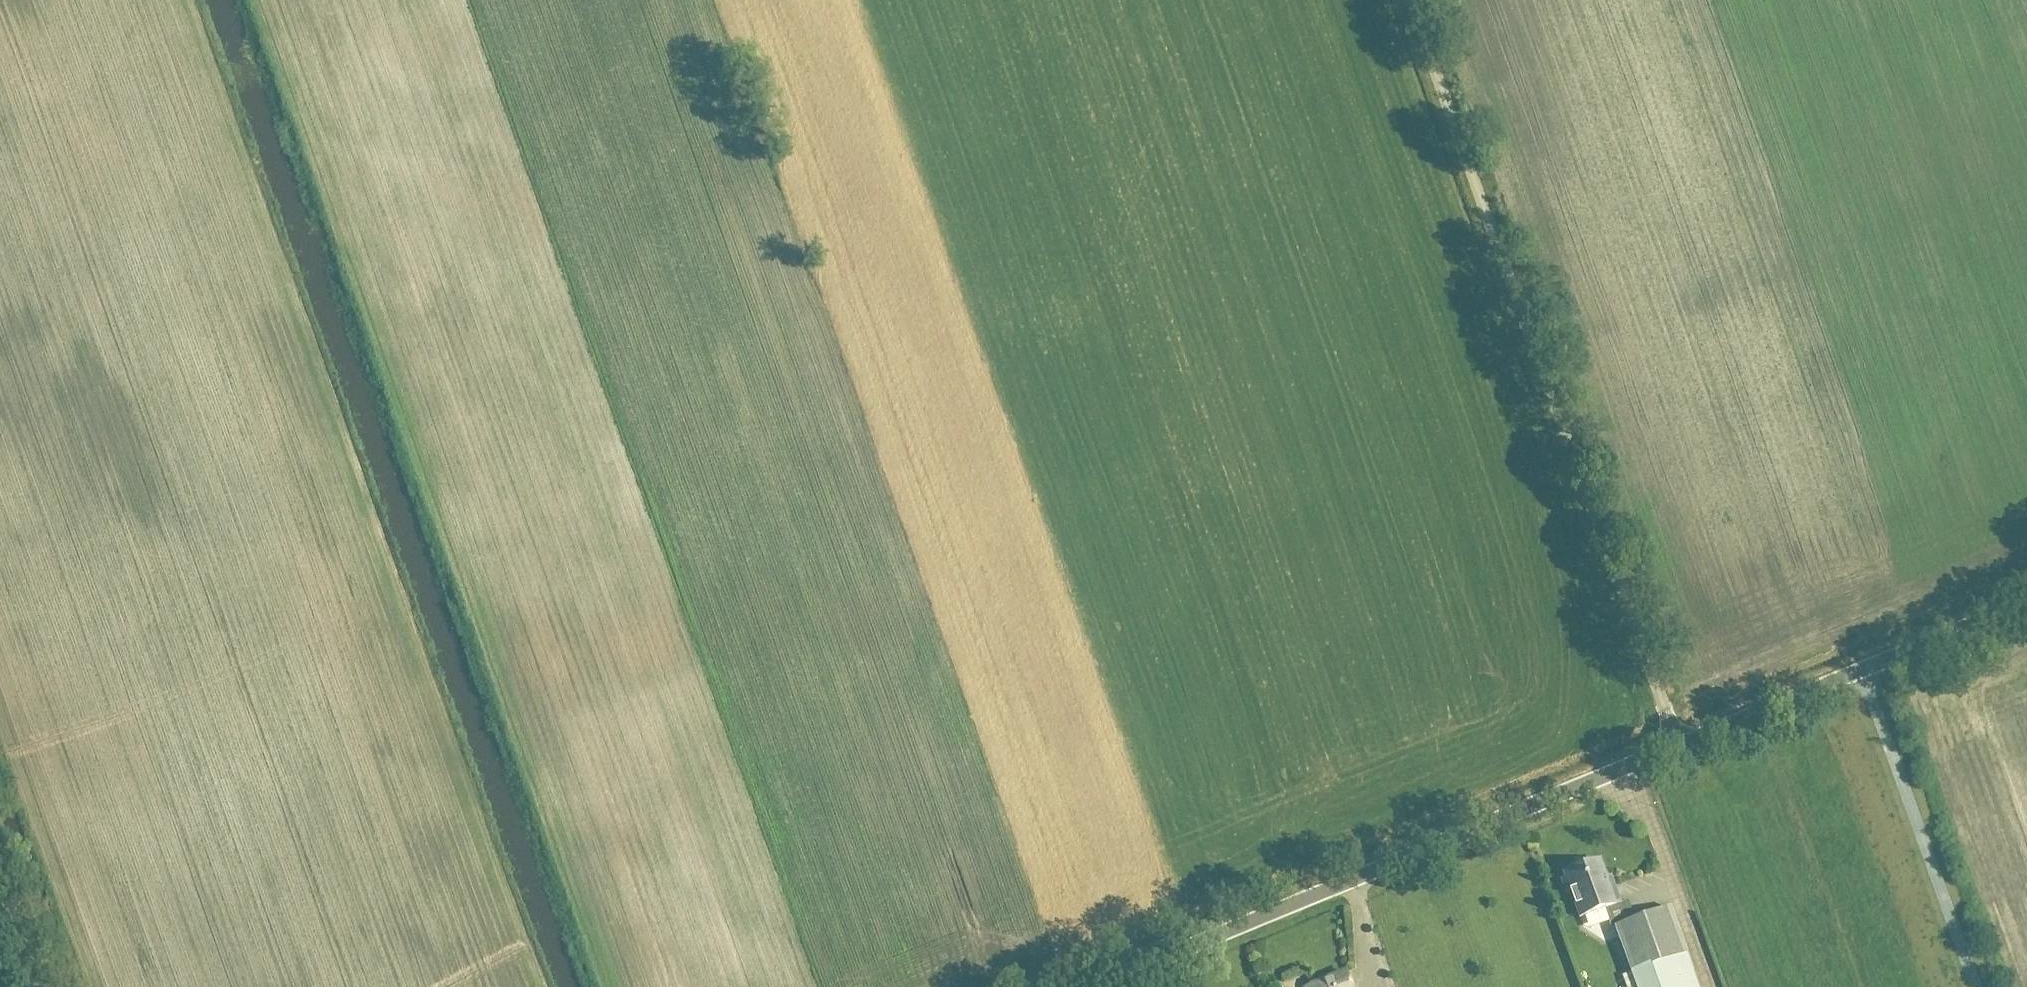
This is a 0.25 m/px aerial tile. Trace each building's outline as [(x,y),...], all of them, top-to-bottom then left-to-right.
[(1563,880),(1559,881),(1564,895),(1568,893),(1578,919),(1618,905),(1608,877),(1604,879),(1598,862),(1562,875),(1563,880)] [(1636,986),(1697,986),(1669,908),(1615,928),(1636,986)] [(1307,986),(1348,986),(1343,975),(1307,986)]
